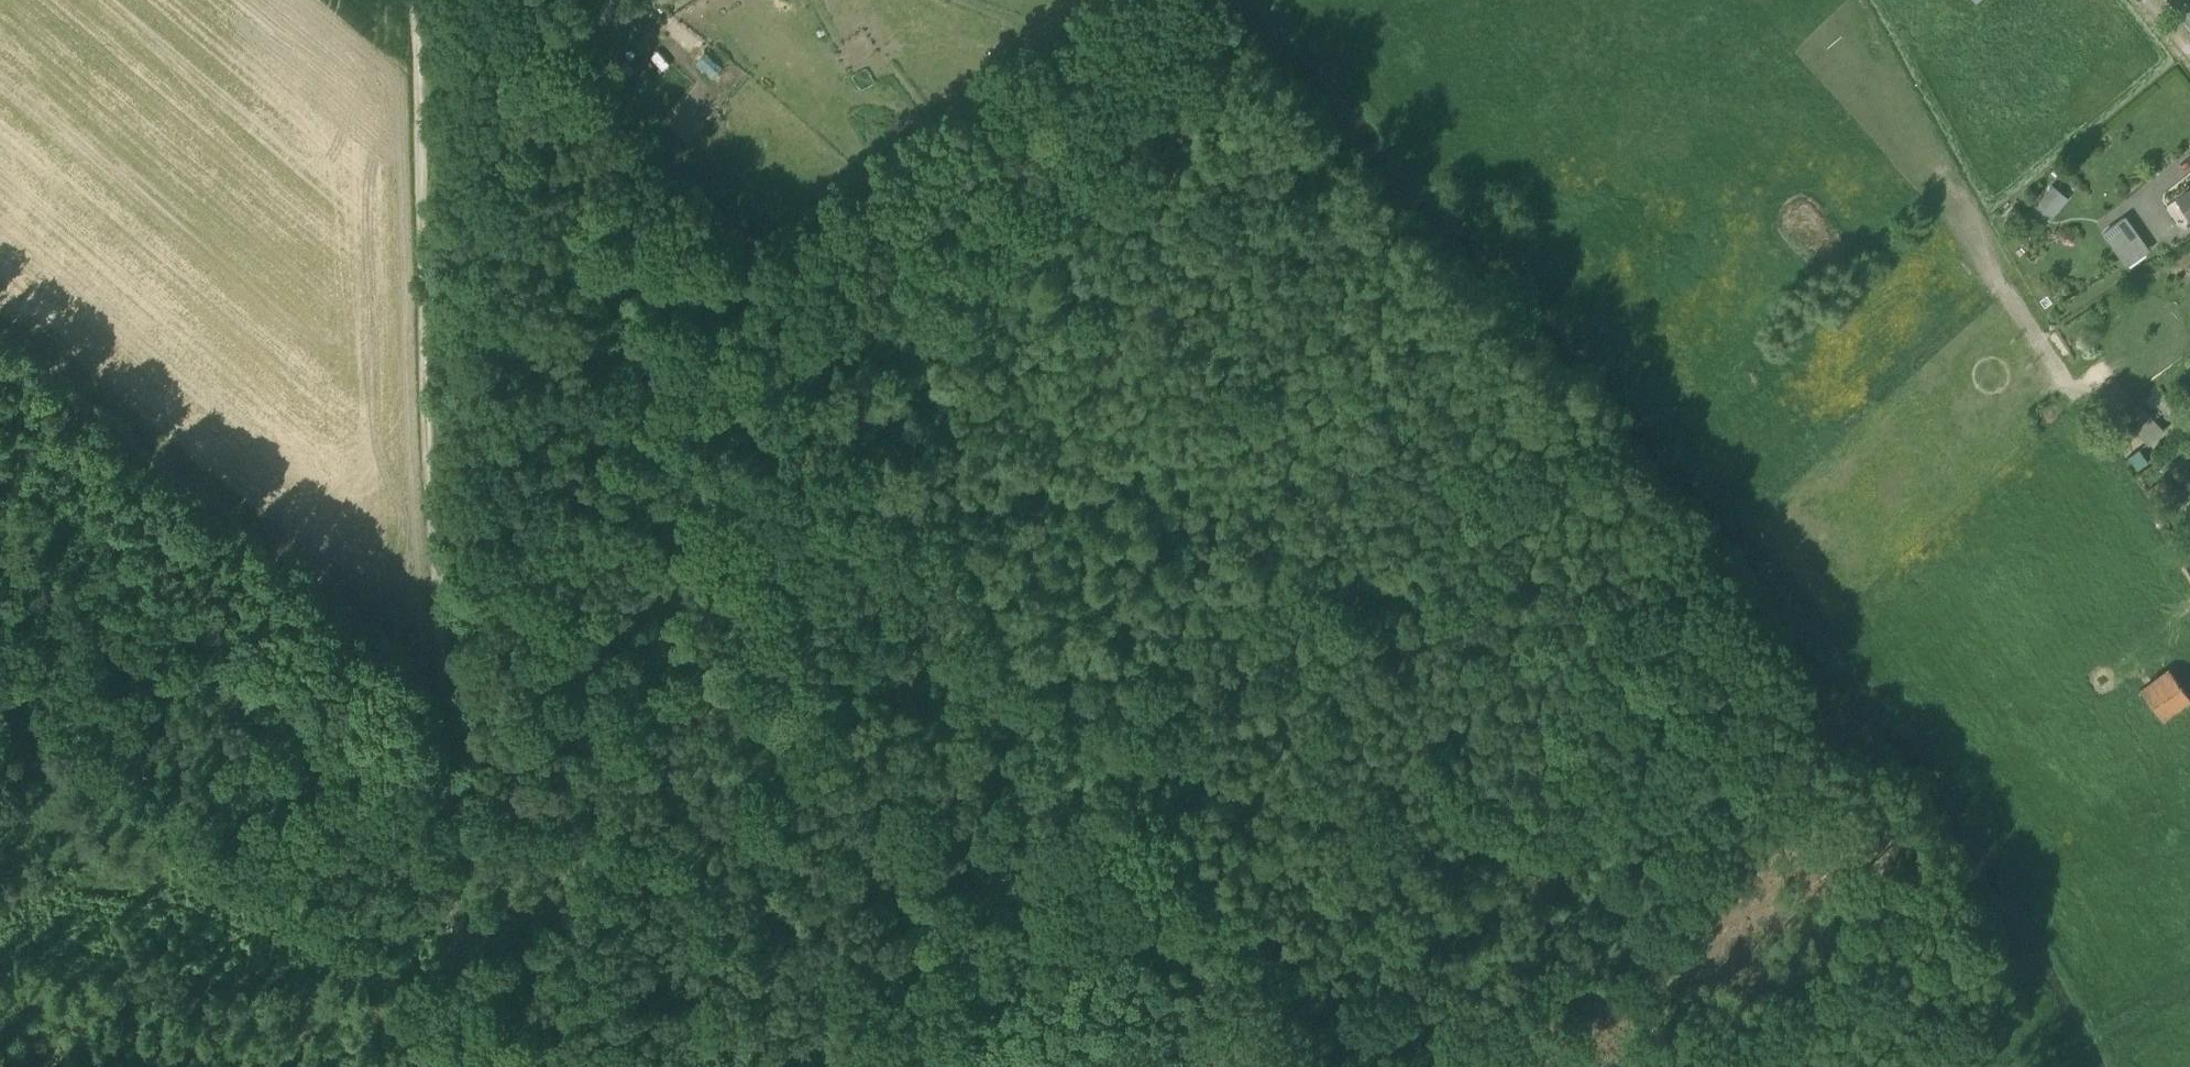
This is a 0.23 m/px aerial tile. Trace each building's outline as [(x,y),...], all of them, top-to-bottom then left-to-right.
[(2053,185),(2035,205),(2050,219),(2068,199),(2053,185)] [(2179,197),(2189,214),(2189,189),(2179,197)] [(2104,232),(2127,264),(2149,249),(2125,217),(2104,232)] [(2165,430),(2137,402),(2121,418),(2149,446),(2165,430)] [(2149,463),(2140,449),(2128,456),(2136,470),(2149,463)] [(2167,720),(2189,701),(2189,698),(2165,668),(2140,689),(2167,720)]
